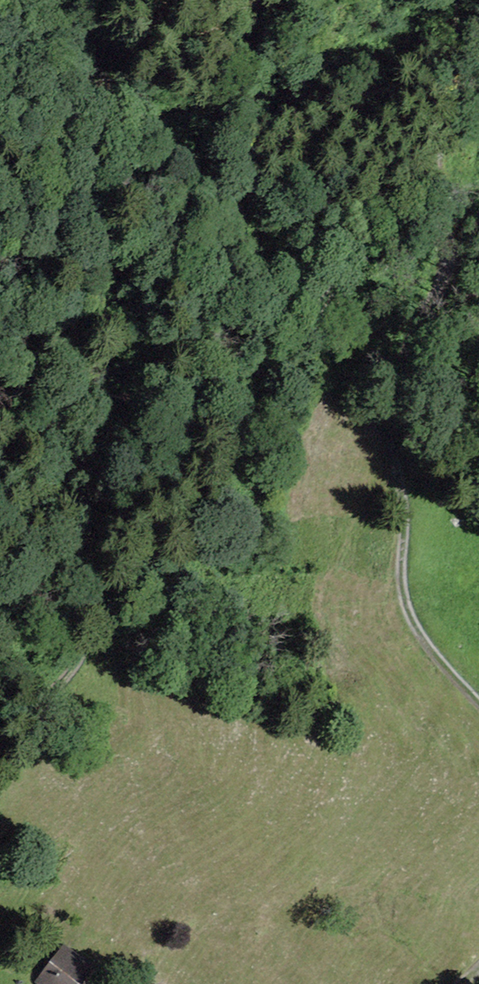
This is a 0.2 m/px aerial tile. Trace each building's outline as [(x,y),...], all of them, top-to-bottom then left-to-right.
[(77,958),(61,983),(119,983),(77,958)]
